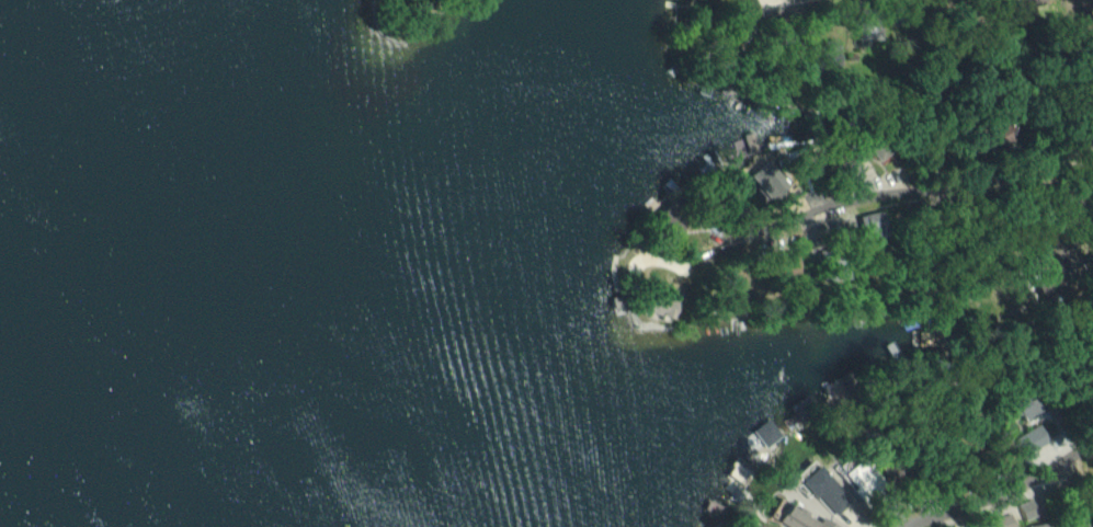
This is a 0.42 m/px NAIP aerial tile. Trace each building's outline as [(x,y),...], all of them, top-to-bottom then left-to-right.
[(889,151),(879,135),(864,144),(873,160),(889,151)] [(787,186),(766,159),(746,175),(767,201),(787,186)] [(692,217),(673,198),(659,212),(677,231),(692,217)] [(884,235),(882,211),(855,214),(858,238),(884,235)] [(825,383),(837,405),(858,393),(847,371),(825,383)] [(788,404),(793,414),(782,420),(788,431),(817,416),(806,395),(788,404)] [(751,431),(765,447),(781,434),(767,418),(751,431)] [(1055,438),(1048,421),(1013,435),(1020,452),(1055,438)] [(841,473),(861,500),(882,484),(862,457),(841,473)] [(833,516),(853,493),(848,487),(844,491),(814,464),(796,483),(833,516)] [(1022,520),(1037,514),(1032,498),(1016,503),(1022,520)] [(839,526),(819,518),(818,520),(786,505),(778,524),(785,526),(839,526)] [(1008,513),(992,517),(995,526),(1013,526),(1008,513)]
